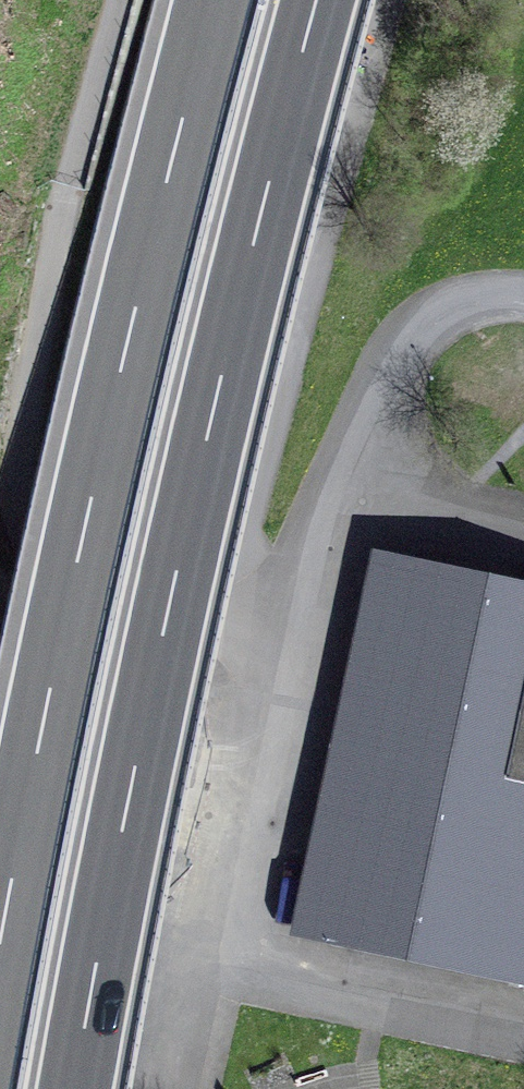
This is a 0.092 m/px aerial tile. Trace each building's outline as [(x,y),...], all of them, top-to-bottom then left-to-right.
[(353,939),(433,562),(368,549),(289,925),(353,939)] [(433,562),(353,939),(523,975),(523,582),(433,562)]
